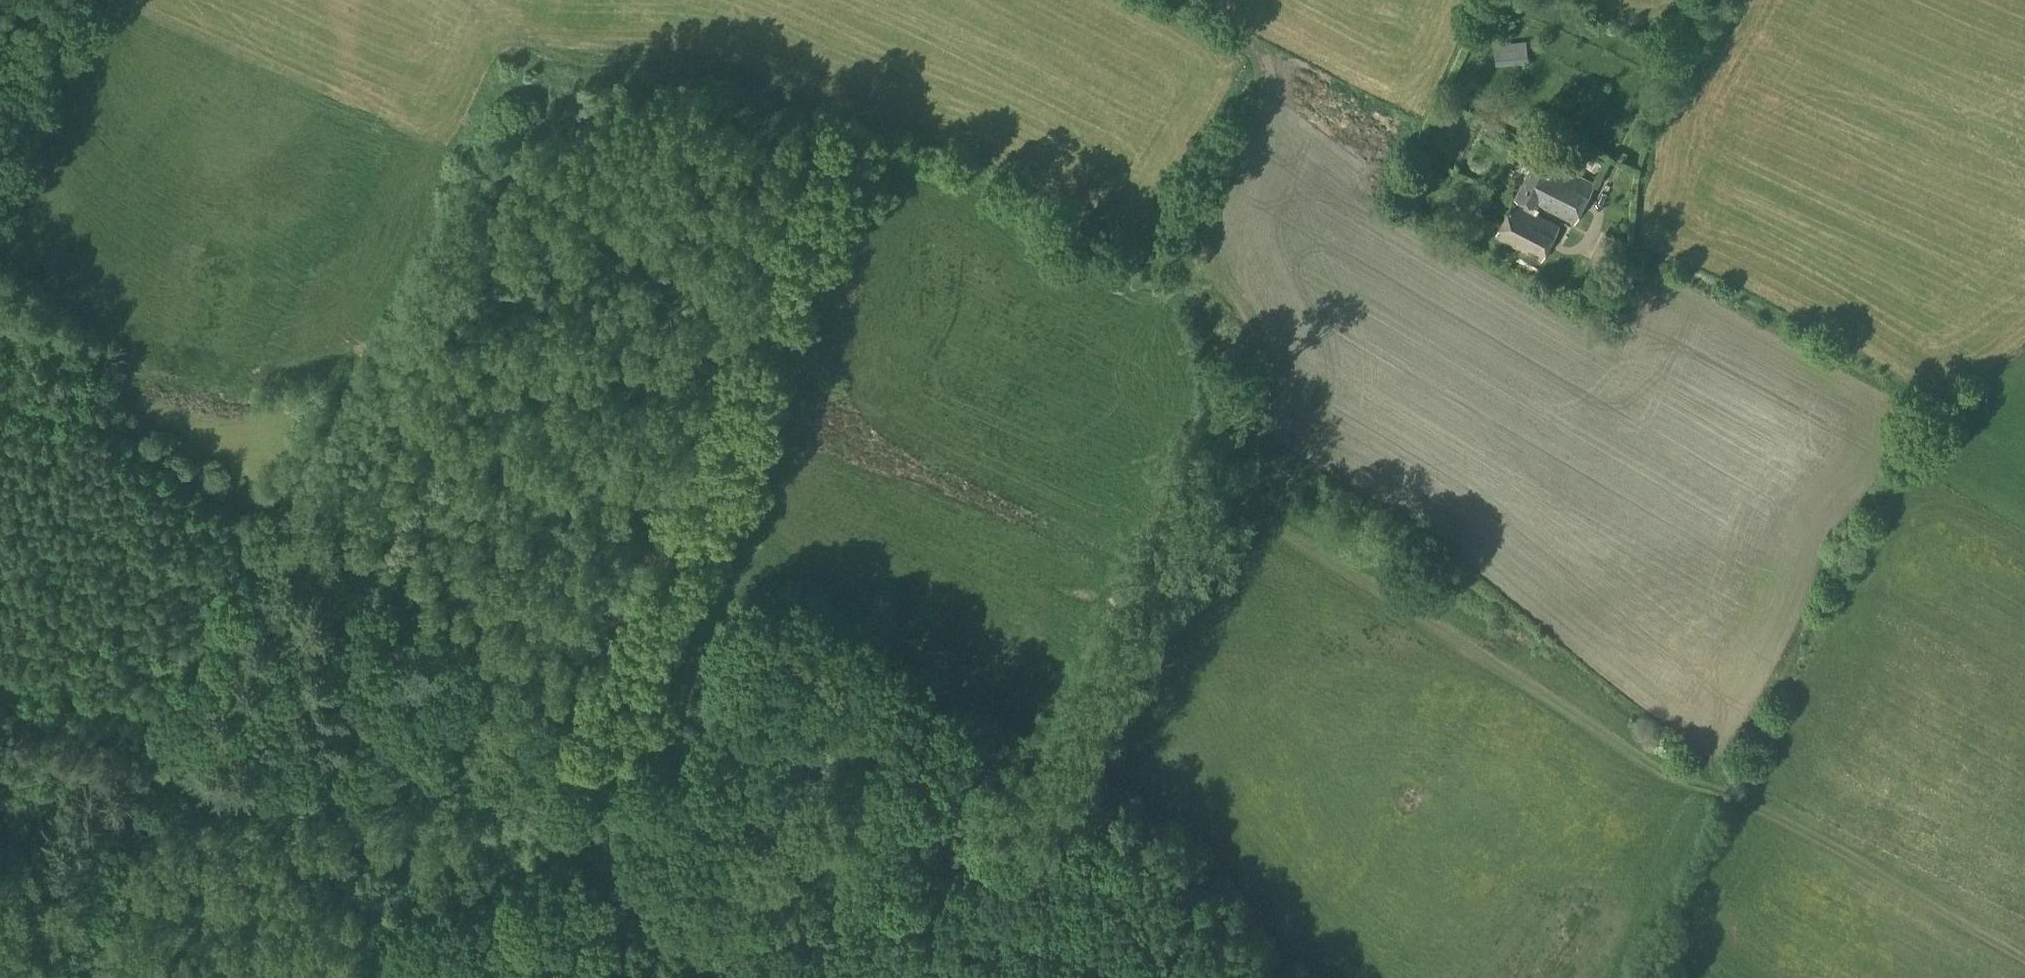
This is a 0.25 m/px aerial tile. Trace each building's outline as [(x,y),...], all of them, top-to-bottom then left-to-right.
[(1496,67),(1528,63),(1526,41),(1494,45),(1496,67)] [(1574,223),(1593,184),(1554,163),(1557,157),(1540,148),(1516,197),(1538,208),(1540,205),(1574,223)] [(1541,261),(1559,227),(1512,203),(1494,237),(1541,261)] [(1624,259),(1631,246),(1603,232),(1588,261),(1612,273),(1620,257),(1624,259)]
